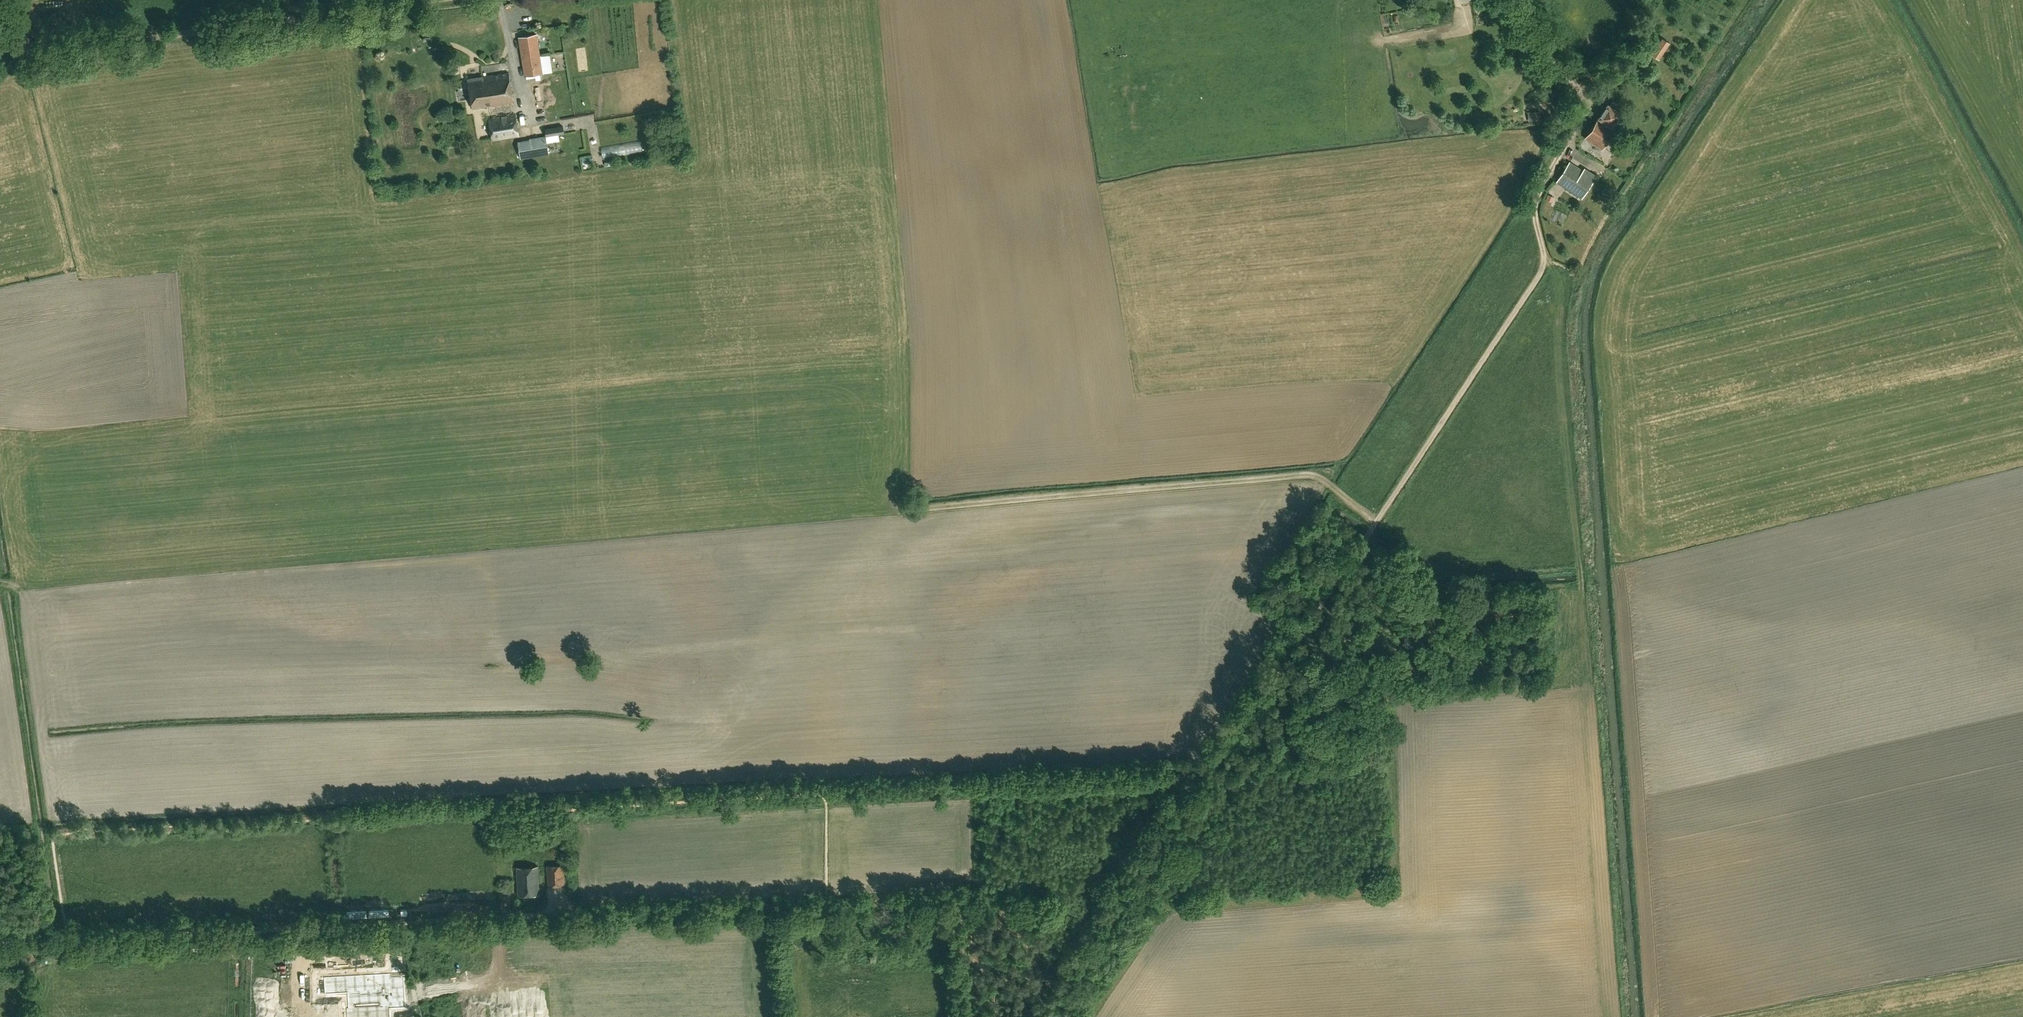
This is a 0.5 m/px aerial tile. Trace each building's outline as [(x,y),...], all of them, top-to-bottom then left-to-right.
[(52,10),(65,10),(65,0),(52,0),(52,10)] [(526,77),(544,73),(553,72),(550,53),(541,54),(538,34),(520,37),(526,77)] [(1662,37),(1651,54),(1660,60),(1671,43),(1662,37)] [(473,109),(514,103),(510,74),(484,78),(483,77),(469,79),(473,109)] [(1603,149),(1616,129),(1614,128),(1620,119),(1618,118),(1621,113),(1608,104),(1586,138),(1603,149)] [(1541,111),(1528,112),(1529,122),(1542,121),(1541,111)] [(517,114),(490,118),(493,141),(521,137),(517,114)] [(520,143),(523,158),(549,154),(547,142),(559,140),(558,134),(564,133),(564,127),(547,130),(548,137),(530,140),(531,141),(520,143)] [(538,131),(539,138),(548,136),(546,129),(538,131)] [(1570,191),(1582,200),(1598,176),(1585,167),(1583,171),(1570,162),(1556,182),(1570,191)] [(1563,205),(1557,222),(1565,225),(1572,209),(1563,205)] [(564,865),(547,866),(549,886),(565,885),(564,865)] [(541,894),(539,866),(518,867),(520,895),(541,894)] [(318,988),(318,1003),(341,1002),(341,1016),(347,1016),(372,1016),(395,1016),(394,991),(383,991),(383,986),(318,988)]
